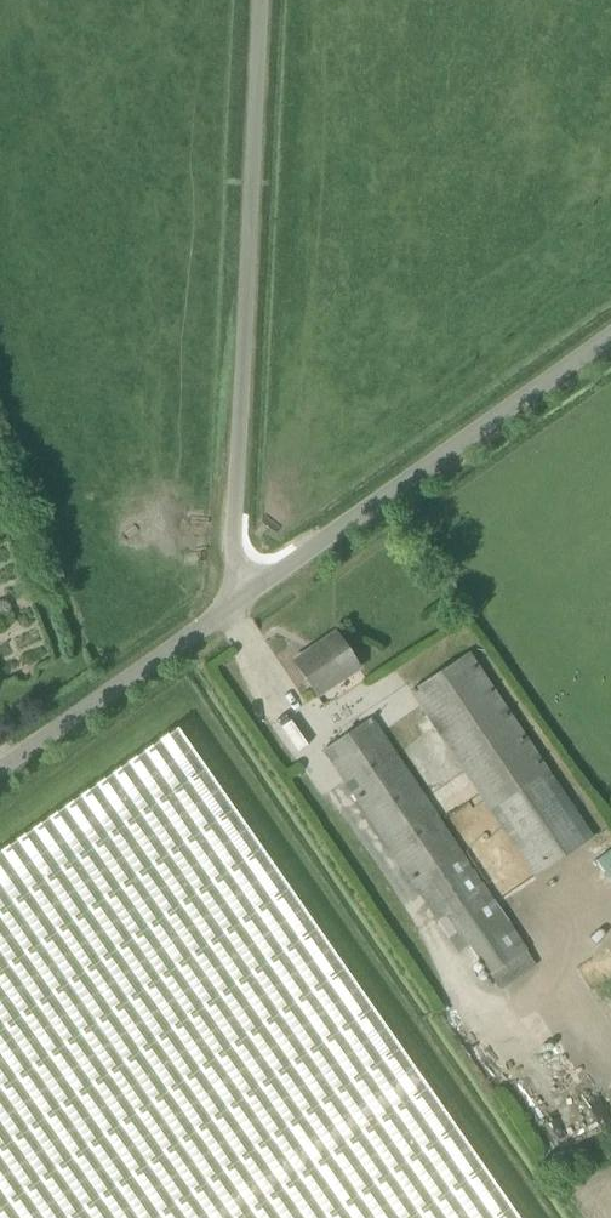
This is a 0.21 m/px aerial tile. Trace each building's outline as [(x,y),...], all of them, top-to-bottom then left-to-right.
[(335,633),(293,662),(316,699),(359,670),(335,633)] [(414,697),(535,877),(592,839),(467,653),(461,657),(450,641),(441,647),(452,663),(415,688),(419,694),(414,697)] [(459,954),(505,921),(371,719),(324,751),(459,954)] [(175,758),(0,878),(0,1217),(490,1217),(175,758)] [(536,967),(525,951),(490,975),(501,991),(536,967)]
